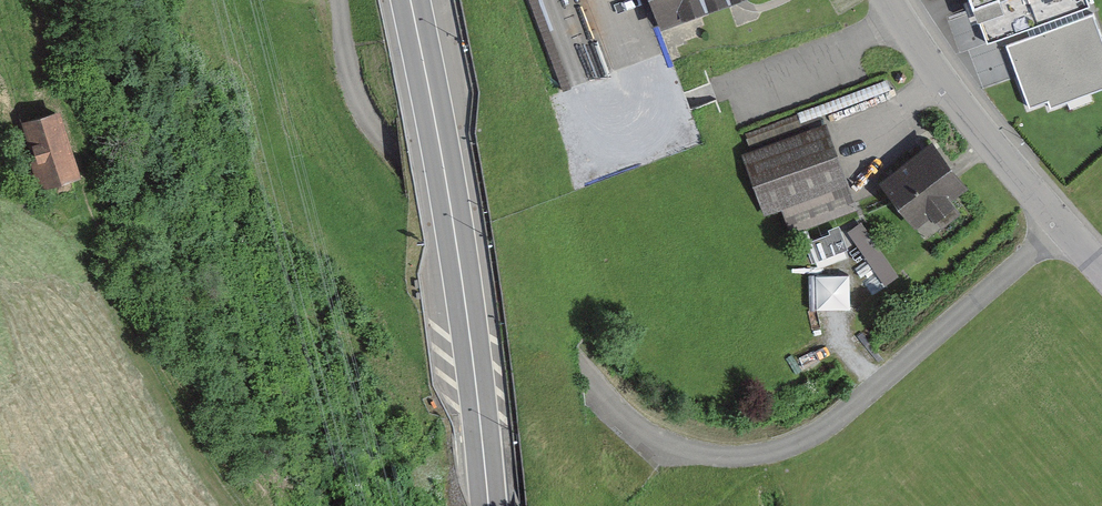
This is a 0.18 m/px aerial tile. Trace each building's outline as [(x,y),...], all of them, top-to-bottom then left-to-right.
[(663,21),(721,0),(655,0),(663,21)] [(974,13),(952,20),(962,47),(1091,2),(1090,0),(970,0),(974,13)] [(1004,41),(1030,112),(1101,87),(1101,29),(1095,9),(1004,41)] [(91,114),(27,127),(42,197),(105,184),(91,114)] [(823,120),(742,151),(765,212),(782,206),(792,232),(857,207),(823,120)] [(933,137),(881,176),(917,223),(931,213),(941,226),(960,212),(949,197),(967,183),(933,137)] [(849,248),(839,220),(827,225),(830,232),(811,239),(818,259),(849,248)] [(898,271),(861,220),(847,229),(885,281),(898,271)]
